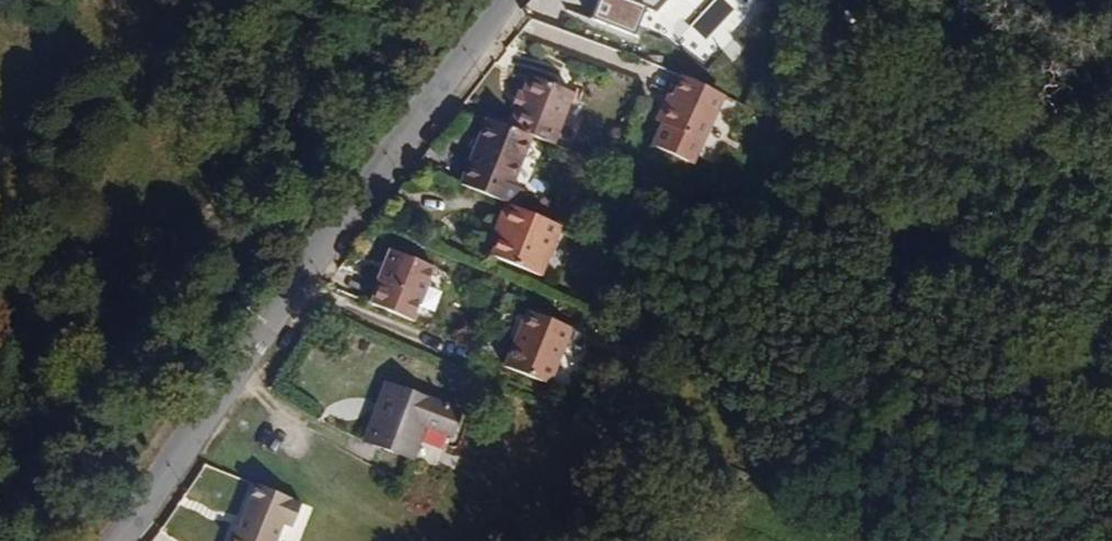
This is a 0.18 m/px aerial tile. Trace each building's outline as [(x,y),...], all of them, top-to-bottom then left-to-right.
[(586,5),(591,8),(585,23),(610,33),(616,17),(623,21),(632,0),(588,0),(586,5)] [(731,68),(695,53),(686,73),(723,88),(731,68)] [(679,96),(715,109),(719,98),(683,85),(679,96)] [(664,136),(700,149),(715,109),(679,96),(664,136)] [(469,170),(515,187),(525,162),(532,137),(486,119),(469,170)] [(693,168),(700,149),(664,136),(657,155),(693,168)] [(511,201),(488,253),(544,277),(566,225),(511,201)] [(370,302),(419,321),(441,266),(392,246),(370,302)] [(527,308),(504,366),(554,386),(577,327),(527,308)] [(449,452),(465,407),(385,379),(363,441),(416,460),(422,443),(449,452)] [(310,503),(252,481),(230,540),(296,540),(310,503)]
